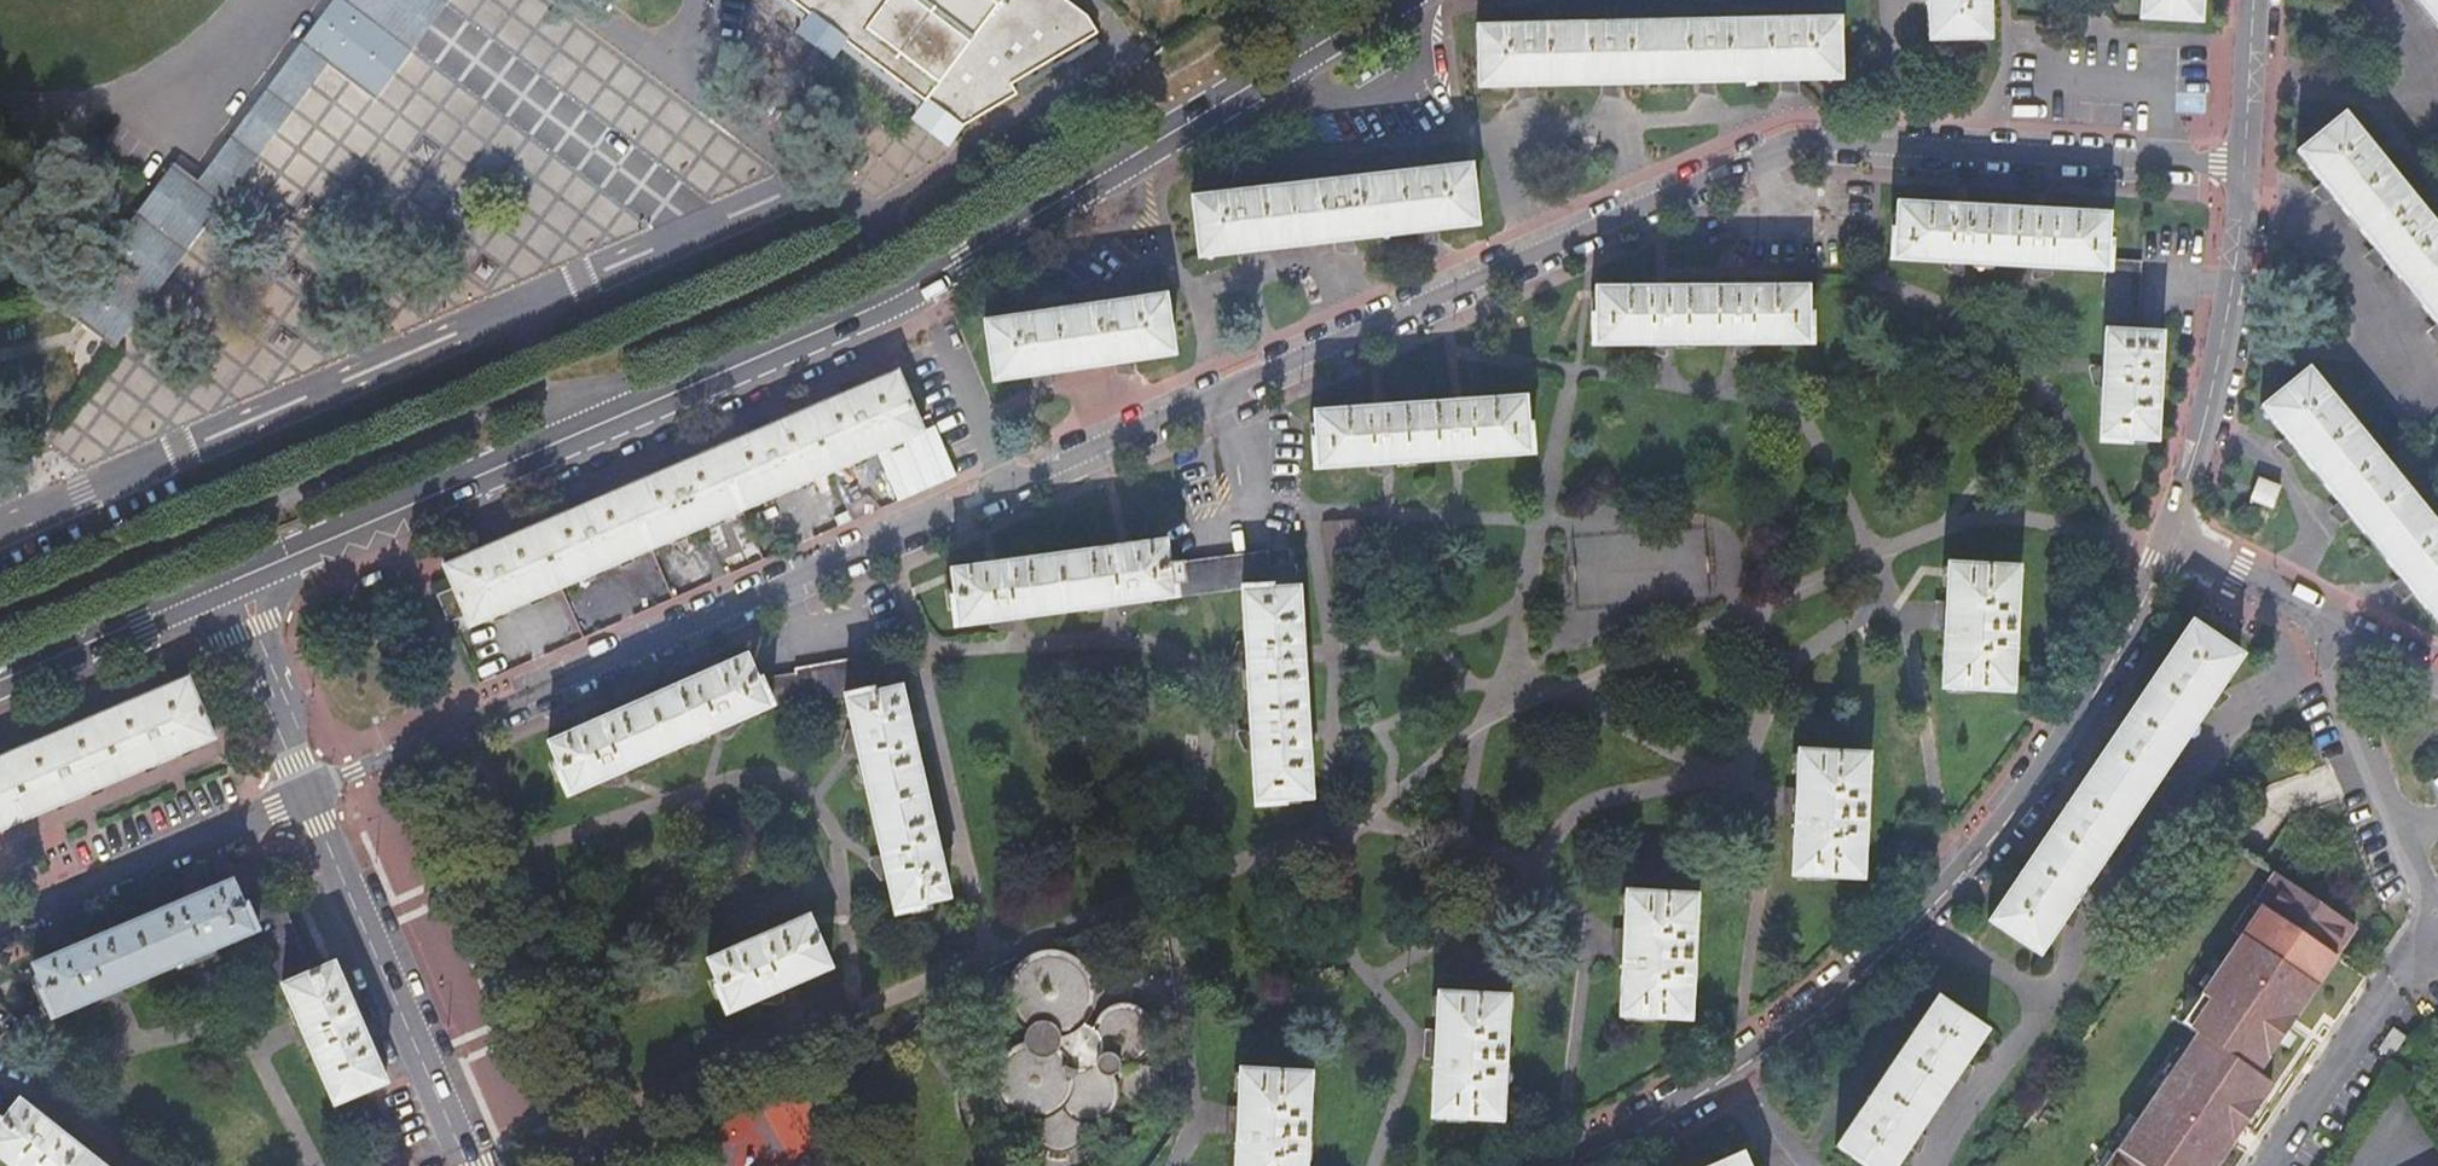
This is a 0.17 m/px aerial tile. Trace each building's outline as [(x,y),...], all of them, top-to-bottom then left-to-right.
[(373,99),(431,27),(452,0),(342,0),(306,48),(333,68),(373,99)] [(801,17),(795,27),(832,54),(840,44),(919,99),(910,112),(929,126),(948,140),(958,127),(1095,46),(1079,11),(1066,0),(776,0),(801,17)] [(1929,2),(1929,40),(1988,40),(1987,0),(1923,0),(1923,3),(1929,2)] [(2143,20),(2199,24),(2201,0),(2144,0),(2143,20)] [(2437,30),(2437,0),(2414,0),(2437,30)] [(1838,20),(1478,25),(1477,83),(1517,83),(1516,93),(1537,89),(1536,83),(1602,81),(1602,90),(1621,86),(1621,80),(1696,81),(1697,89),(1715,86),(1715,80),(1780,80),(1781,88),(1801,85),(1797,79),(1838,79),(1838,20)] [(306,48),(206,182),(232,202),(333,68),(306,48)] [(2344,116),(2299,153),(2324,184),(2318,188),(2327,204),(2335,198),(2376,248),(2371,253),(2381,269),(2388,263),(2437,323),(2432,327),(2437,338),(2437,231),(2344,116)] [(232,202),(206,182),(180,163),(154,197),(69,311),(121,350),(232,202)] [(1469,166),(1190,198),(1196,256),(1236,252),(1238,261),(1258,255),(1257,249),(1332,241),(1335,250),(1352,245),(1351,239),(1415,231),(1417,241),(1437,234),(1436,229),(1475,225),(1469,166)] [(2108,274),(2109,260),(2110,243),(2107,243),(2108,216),(1898,205),(1896,231),(1892,231),(1890,260),(1944,263),(1945,272),(1959,277),(1966,265),(2034,269),(2040,281),(2055,277),(2055,271),(2108,274)] [(2109,260),(2108,274),(2105,332),(2140,334),(2144,263),(2109,260)] [(1598,318),(1593,317),(1592,346),(1645,346),(1644,354),(1660,359),(1664,346),(1736,346),(1741,358),(1757,352),(1755,344),(1811,346),(1812,317),(1805,317),(1806,289),(1597,290),(1598,318)] [(1164,297),(983,320),(992,379),(1032,374),(1033,383),(1053,377),(1051,371),(1116,362),(1117,372),(1134,366),(1133,359),(1172,355),(1164,297)] [(2140,334),(2105,332),(2103,368),(2089,374),(2091,388),(2101,388),(2098,443),(2126,446),(2128,441),(2154,443),(2163,336),(2140,334)] [(2437,622),(2437,621),(2437,531),(2307,369),(2261,408),(2286,439),(2281,443),(2289,460),(2298,453),(2338,502),(2333,506),(2342,523),(2349,518),(2400,578),(2394,583),(2404,600),(2413,593),(2437,622)] [(877,451),(920,431),(894,371),(857,387),(758,430),(665,470),(572,510),(472,552),(442,565),(453,590),(464,615),(469,626),(877,451)] [(1531,455),(1529,427),(1525,428),(1523,402),(1313,414),(1314,438),(1310,440),(1312,468),(1366,465),(1367,472),(1381,476),(1384,464),(1456,459),(1462,470),(1475,466),(1475,459),(1531,455)] [(920,431),(877,451),(897,497),(956,472),(936,424),(920,431)] [(2260,480),(2251,502),(2273,510),(2282,489),(2260,480)] [(1360,520),(1322,523),(1324,556),(1336,566),(1354,565),(1362,554),(1360,520)] [(1167,601),(1164,568),(1161,544),(947,573),(953,629),(986,624),(987,629),(1003,634),(1015,620),(1116,607),(1127,617),(1141,610),(1139,604),(1167,601)] [(1164,568),(1167,601),(1241,591),(1239,573),(1266,571),(1266,554),(1164,568)] [(1937,623),(1944,623),(1940,687),(2009,692),(2017,570),(1947,566),(1945,605),(1938,605),(1937,623)] [(1239,573),(1241,591),(1245,643),(1236,643),(1233,657),(1245,662),(1250,730),(1238,738),(1243,752),(1250,752),(1254,807),(1282,805),(1282,801),(1307,801),(1294,567),(1266,571),(1239,573)] [(464,615),(453,590),(439,596),(450,621),(464,615)] [(2159,773),(2163,776),(2178,763),(2169,757),(2206,703),(2211,707),(2227,695),(2217,687),(2239,656),(2192,622),(1988,919),(2036,951),(2058,920),(2063,924),(2079,910),(2069,904),(2106,851),(2110,853),(2125,841),(2115,836),(2159,773)] [(755,626),(733,631),(738,653),(760,647),(755,626)] [(770,706),(760,681),(754,684),(742,657),(546,743),(558,769),(555,770),(567,796),(596,782),(598,789),(617,787),(616,774),(716,731),(727,739),(741,726),(737,721),(770,706)] [(845,697),(870,691),(866,663),(795,672),(795,678),(760,681),(770,706),(845,697)] [(75,799),(173,757),(214,739),(186,677),(0,757),(0,830),(75,799)] [(870,691),(845,697),(853,733),(846,735),(842,750),(858,754),(883,860),(870,867),(880,883),(887,881),(894,913),(922,908),(922,904),(947,898),(898,690),(897,690),(872,697),(870,691)] [(1789,811),(1795,811),(1792,874),(1860,878),(1867,757),(1798,753),(1796,789),(1790,788),(1789,811)] [(2253,903),(2260,908),(2279,878),(2273,874),(2253,903)] [(2200,995),(2208,1001),(2189,1028),(2196,1033),(2204,1039),(2184,1067),(2176,1062),(2173,1067),(2166,1077),(2114,1154),(2106,1165),(2214,1165),(2239,1129),(2247,1116),(2268,1085),(2253,1076),(2275,1043),(2283,1031),(2353,929),(2279,878),(2260,908),(2211,979),(2204,989),(2200,995)] [(33,965),(43,989),(39,990),(50,1018),(103,997),(104,1001),(112,999),(119,996),(118,990),(187,961),(188,966),(196,963),(204,960),(201,954),(255,931),(242,906),(230,882),(33,965)] [(1617,951),(1623,952),(1618,1014),(1687,1019),(1696,896),(1627,891),(1624,930),(1618,930),(1617,951)] [(275,892),(242,906),(255,931),(281,987),(310,973),(275,892)] [(718,987),(715,989),(725,1014),(758,1001),(761,1006),(776,1006),(775,992),(829,969),(807,920),(708,961),(718,987)] [(1025,957),(1019,960),(1014,962),(1007,968),(1003,972),(998,981),(996,988),(995,1000),(997,1010),(1002,1019),(1008,1027),(1013,1031),(1018,1033),(1014,1040),(1014,1046),(1018,1055),(1010,1060),(1005,1065),(1001,1070),(998,1076),(997,1082),(998,1094),(1001,1102),(1005,1108),(1009,1112),(1014,1116),(1021,1120),(1027,1121),(1038,1120),(1037,1129),(1039,1136),(1043,1142),(1048,1147),(1053,1150),(1062,1153),(1068,1152),(1079,1148),(1086,1141),(1088,1136),(1089,1132),(1089,1127),(1087,1118),(1096,1118),(1101,1116),(1107,1113),(1112,1110),(1118,1102),(1120,1096),(1130,1101),(1141,1107),(1153,1104),(1161,1096),(1162,1084),(1160,1073),(1151,1067),(1138,1065),(1128,1068),(1110,1067),(1115,1062),(1115,1059),(1115,1055),(1124,1053),(1130,1051),(1135,1048),(1139,1043),(1143,1035),(1144,1031),(1143,1019),(1138,1008),(1133,1002),(1128,998),(1115,994),(1108,994),(1101,996),(1095,1000),(1090,1005),(1087,1011),(1086,1016),(1086,1022),(1080,1019),(1075,1018),(1069,1019),(1074,1009),(1076,997),(1074,985),(1072,979),(1068,972),(1061,965),(1056,962),(1046,957),(1035,956),(1025,957)] [(358,1023),(333,964),(310,973),(281,987),(304,1039),(332,1103),(383,1082),(358,1023)] [(2198,985),(2204,989),(2211,979),(2205,976),(2198,985)] [(1427,1052),(1434,1052),(1430,1116),(1500,1120),(1507,999),(1438,994),(1436,1034),(1428,1033),(1427,1052)] [(2208,1001),(2200,995),(2181,1023),(2189,1028),(2208,1001)] [(1908,1149),(1925,1135),(1916,1128),(1952,1077),(1955,1080),(1972,1065),(1963,1059),(1984,1028),(1937,996),(1835,1145),(1867,1165),(1890,1165),(1904,1146),(1908,1149)] [(2379,1048),(2391,1056),(2405,1035),(2393,1028),(2379,1048)] [(2289,1035),(2283,1031),(2275,1043),(2282,1047),(2289,1035)] [(2196,1033),(2176,1062),(2184,1067),(2204,1039),(2196,1033)] [(2160,1074),(2166,1077),(2173,1067),(2167,1064),(2160,1074)] [(1237,1129),(1235,1165),(1304,1165),(1310,1074),(1240,1069),(1238,1108),(1231,1108),(1230,1129),(1237,1129)] [(0,1125),(0,1161),(6,1165),(101,1165),(19,1100),(0,1125)] [(2255,1121),(2247,1116),(2239,1129),(2247,1134),(2255,1121)] [(1741,1150),(1705,1165),(1748,1165),(1741,1150)] [(2114,1154),(2107,1150),(2097,1165),(2106,1165),(2114,1154)]
